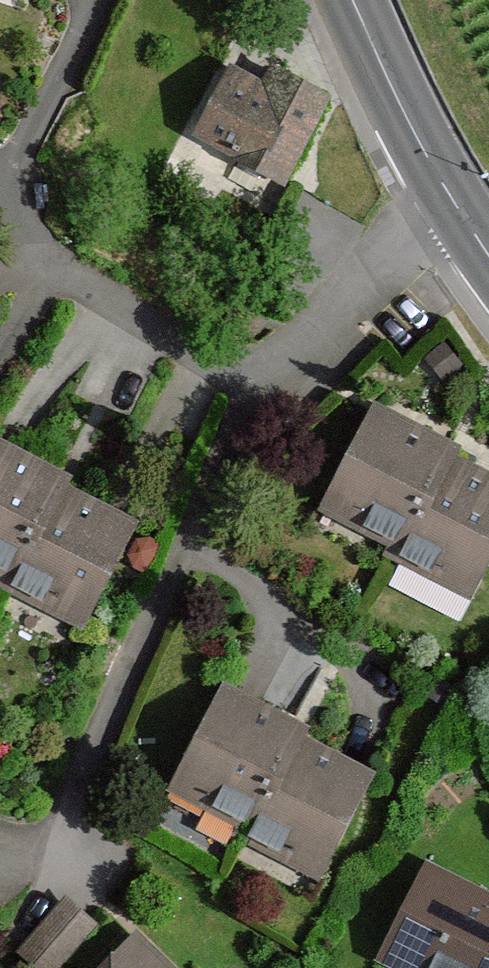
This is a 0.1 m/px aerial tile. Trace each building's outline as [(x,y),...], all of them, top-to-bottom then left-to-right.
[(230,73),(192,145),(286,195),(335,103),(272,70),(262,89),(230,73)] [(366,400),(309,513),(468,593),(488,552),(488,461),(366,400)] [(81,644),(147,533),(0,445),(0,596),(81,644)] [(376,774),(219,694),(165,799),(322,880),(376,774)] [(430,872),(379,967),(488,967),(488,903),(430,872)] [(20,947),(42,967),(59,967),(103,922),(72,892),(20,947)] [(137,944),(114,967),(162,967),(137,944)]
